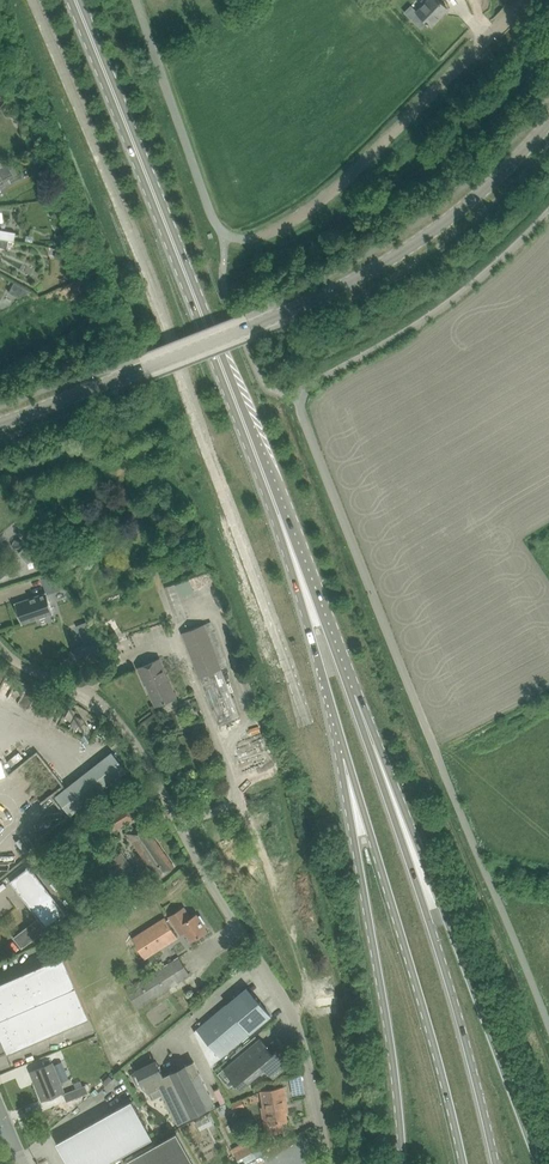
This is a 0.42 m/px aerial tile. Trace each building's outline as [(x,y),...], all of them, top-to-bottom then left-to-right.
[(429,24),(431,26),(448,9),(439,0),(428,0),(417,12),(427,22),(429,24)] [(10,170),(9,166),(13,164),(12,161),(7,163),(0,167),(0,175),(10,170)] [(8,240),(14,241),(15,232),(0,229),(0,238),(8,240)] [(14,282),(8,292),(18,297),(30,291),(14,282)] [(38,537),(26,547),(41,565),(53,555),(38,537)] [(10,570),(0,558),(0,579),(10,570)] [(46,588),(60,585),(58,573),(44,575),(46,588)] [(165,587),(177,620),(188,616),(176,583),(165,587)] [(53,613),(46,592),(15,603),(22,623),(53,613)] [(75,638),(93,631),(88,619),(70,626),(75,638)] [(211,621),(182,632),(199,677),(221,668),(228,666),(211,621)] [(103,655),(96,640),(74,649),(81,665),(103,655)] [(159,659),(150,663),(139,667),(145,684),(147,683),(156,705),(176,697),(159,659)] [(221,668),(199,677),(217,724),(239,716),(221,668)] [(70,708),(65,718),(71,721),(76,711),(70,708)] [(76,715),(69,727),(76,731),(82,718),(76,715)] [(56,795),(71,815),(128,770),(112,751),(56,795)] [(0,760),(0,777),(10,775),(5,758),(0,760)] [(124,802),(104,815),(113,831),(134,818),(124,802)] [(144,823),(134,830),(128,834),(157,879),(175,867),(144,823)] [(103,858),(117,878),(133,867),(122,851),(119,854),(115,849),(103,858)] [(30,866),(20,873),(11,881),(38,917),(12,936),(21,947),(47,928),(57,921),(67,914),(30,866)] [(200,914),(198,916),(197,913),(191,917),(184,907),(169,916),(178,931),(183,928),(191,941),(207,930),(203,924),(205,922),(200,914)] [(165,917),(132,938),(144,957),(177,937),(165,917)] [(77,986),(64,956),(63,957),(64,957),(0,985),(0,1019),(77,986)] [(190,975),(179,957),(127,990),(139,1007),(190,975)] [(0,1019),(0,1030),(9,1050),(89,1015),(89,1016),(90,1015),(77,986),(0,1019)] [(198,1029),(195,1031),(212,1065),(221,1057),(257,1027),(266,1020),(271,1015),(269,1013),(247,987),(242,991),(198,1029)] [(260,1038),(251,1045),(224,1069),(241,1089),(265,1068),(273,1077),(289,1064),(281,1055),(287,1050),(277,1038),(267,1046),(260,1038)] [(144,1083),(161,1074),(162,1074),(161,1071),(161,1069),(160,1065),(158,1065),(156,1061),(137,1070),(137,1071),(131,1074),(137,1086),(143,1083),(144,1083)] [(161,1074),(144,1083),(148,1092),(161,1086),(178,1122),(215,1104),(194,1061),(185,1065),(187,1069),(174,1076),(172,1072),(162,1077),(161,1074)] [(52,1063),(42,1067),(31,1072),(42,1099),(63,1091),(52,1063)] [(67,1101),(89,1092),(86,1084),(64,1093),(67,1101)] [(283,1086),(272,1089),(261,1091),(264,1107),(267,1106),(270,1123),(265,1124),(267,1133),(283,1130),(281,1121),(287,1120),(283,1100),(286,1099),(283,1086)] [(232,1104),(235,1111),(246,1106),(243,1100),(232,1104)] [(153,1139),(133,1101),(57,1142),(69,1163),(107,1163),(153,1139)] [(177,1132),(124,1161),(126,1163),(195,1163),(177,1132)] [(233,1148),(240,1163),(268,1150),(260,1135),(233,1148)]
